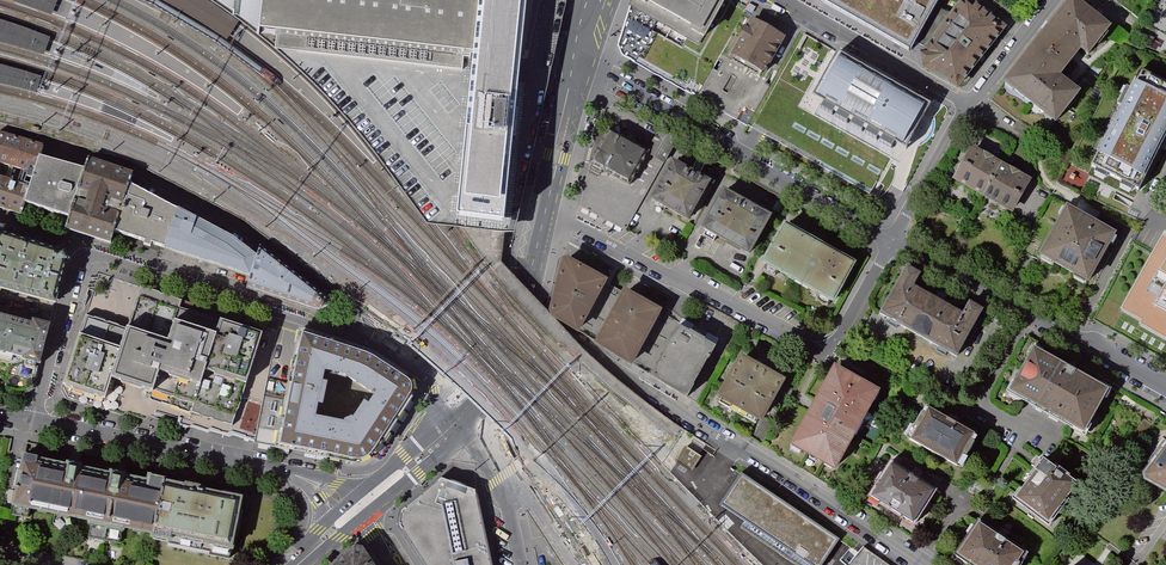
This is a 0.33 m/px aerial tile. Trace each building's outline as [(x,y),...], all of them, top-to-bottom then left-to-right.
[(54,17),(60,0),(3,0),(14,3),(54,17)] [(177,9),(203,25),(228,41),(241,23),(215,5),(207,0),(161,0),(177,9)] [(215,5),(241,23),(260,39),(260,33),(264,0),(207,0),(215,5)] [(260,33),(278,35),(277,53),(468,72),(475,0),(264,0),(260,33)] [(468,72),(453,220),(505,225),(527,0),(475,0),(468,72)] [(628,0),(633,3),(630,9),(700,48),(703,43),(706,44),(730,0),(628,0)] [(910,49),(915,40),(934,7),(938,0),(821,0),(910,49)] [(1008,22),(980,0),(960,0),(951,12),(926,47),(923,52),(925,66),(960,86),(1008,22)] [(1080,1),(1047,43),(1076,64),(1088,49),(1096,55),(1116,29),(1080,1)] [(926,47),(951,12),(934,7),(915,40),(926,47)] [(787,38),(752,19),(747,28),(746,28),(739,40),(740,41),(732,56),(735,58),(734,61),(761,76),(763,73),(766,76),(787,38)] [(45,56),(51,40),(9,24),(0,22),(0,43),(4,44),(45,56)] [(891,159),(898,146),(815,99),(840,54),(800,32),(772,83),(761,76),(734,61),(722,55),(698,99),(881,201),(884,197),(888,190),(894,179),(898,171),(901,165),(891,159)] [(1085,95),(1064,79),(1076,64),(1047,43),(1014,85),(1063,123),(1085,95)] [(910,152),(935,107),(840,54),(815,99),(898,146),(910,152)] [(43,79),(1,67),(0,67),(0,86),(38,95),(43,79)] [(1140,71),(1090,169),(1138,194),(1165,139),(1165,84),(1140,71)] [(678,141),(660,130),(647,154),(649,155),(638,173),(628,191),(588,168),(579,209),(626,232),(678,141)] [(647,154),(608,132),(599,149),(638,173),(649,155),(647,154)] [(42,154),(0,141),(0,164),(23,171),(18,189),(0,183),(0,210),(23,218),(26,207),(42,157),(42,154)] [(1001,162),(972,146),(955,177),(984,193),(1001,162)] [(588,168),(628,191),(638,173),(599,149),(588,168)] [(86,170),(42,157),(26,207),(70,221),(86,170)] [(695,172),(672,159),(650,200),(690,222),(712,181),(695,172)] [(1030,177),(1001,162),(984,193),(1013,209),(1030,177)] [(116,235),(133,180),(110,173),(87,166),(86,170),(70,221),(67,231),(90,239),(113,246),(116,235)] [(144,244),(157,194),(133,180),(116,235),(144,244)] [(772,215),(724,189),(702,228),(750,254),(772,215)] [(166,251),(179,207),(157,194),(144,244),(166,251)] [(251,278),(256,258),(226,233),(179,207),(166,251),(251,278)] [(1105,229),(1070,209),(1044,255),(1079,275),(1105,229)] [(854,263),(786,226),(767,262),(834,299),(854,263)] [(1162,232),(1116,312),(1137,324),(1135,327),(1165,345),(1165,235),(1162,232)] [(15,294),(28,252),(0,243),(0,289),(15,294)] [(68,264),(28,252),(15,294),(56,306),(68,264)] [(257,254),(256,258),(251,278),(248,289),(322,313),(325,301),(257,254)] [(605,283),(566,263),(562,264),(551,313),(555,317),(579,332),(605,283)] [(917,272),(905,266),(879,312),(956,354),(981,308),(969,302),(962,314),(910,285),(917,272)] [(147,283),(132,326),(174,340),(181,319),(223,332),(227,320),(185,306),(188,297),(147,283)] [(661,313),(626,294),(599,344),(633,364),(661,313)] [(89,312),(81,336),(124,351),(126,346),(132,326),(123,323),(89,312)] [(30,355),(29,358),(44,362),(54,324),(38,320),(38,324),(0,314),(0,348),(30,355)] [(174,340),(165,372),(208,386),(212,372),(223,332),(181,319),(174,340)] [(223,332),(212,372),(251,385),(268,334),(227,320),(223,332)] [(689,331),(677,324),(667,343),(669,344),(652,376),(688,397),(694,387),(693,386),(708,360),(709,360),(717,346),(704,339),(705,338),(690,330),(689,331)] [(124,351),(115,378),(130,383),(158,392),(165,372),(174,340),(132,326),(126,346),(124,351)] [(347,382),(365,350),(334,341),(301,332),(292,383),(324,389),(326,378),(347,382)] [(108,402),(64,387),(69,400),(144,419),(151,415),(154,416),(155,414),(156,410),(178,418),(176,424),(187,427),(191,426),(256,441),(269,378),(277,337),(268,334),(251,385),(237,427),(155,400),(158,392),(130,383),(115,378),(108,402)] [(115,378),(124,351),(81,336),(64,387),(108,402),(115,378)] [(25,395),(37,388),(44,362),(29,358),(30,355),(0,348),(0,390),(25,395)] [(1105,390),(1029,348),(1006,391),(1082,433),(1105,390)] [(411,380),(365,350),(347,382),(374,400),(376,397),(379,399),(369,407),(394,424),(411,396),(413,392),(414,388),(414,384),(411,380)] [(783,380),(744,359),(724,396),(763,417),(783,380)] [(881,386),(839,363),(797,440),(839,463),(881,386)] [(165,372),(158,392),(155,400),(237,427),(251,385),(212,372),(208,386),(165,372)] [(276,446),(292,383),(269,378),(256,441),(276,446)] [(276,446),(312,453),(315,421),(319,412),(323,413),(328,389),(324,389),(292,383),(276,446)] [(374,450),(394,424),(369,407),(365,404),(353,421),(352,420),(344,423),(344,425),(315,421),(312,453),(353,461),(361,461),(366,459),(371,456),(374,450)] [(974,433),(928,407),(911,439),(957,464),(974,433)] [(1165,495),(1165,444),(1142,476),(1143,482),(1165,495)] [(687,448),(677,461),(692,472),(702,458),(687,448)] [(38,465),(39,456),(26,454),(16,506),(92,521),(101,478),(82,475),(83,466),(73,464),(72,472),(38,465)] [(1054,470),(1043,462),(1034,474),(1037,476),(1018,501),(1049,524),(1077,486),(1069,480),(1071,478),(1057,467),(1054,470)] [(935,492),(892,465),(872,497),(915,524),(935,492)] [(117,482),(101,478),(92,521),(155,534),(166,479),(152,476),(150,487),(128,483),(129,476),(119,474),(117,482)] [(838,541),(741,475),(720,507),(806,564),(822,564),(838,541)] [(166,479),(155,534),(154,538),(171,541),(170,548),(235,561),(249,494),(204,485),(205,482),(183,477),(183,479),(166,476),(166,479)] [(443,478),(403,508),(400,524),(426,564),(495,564),(478,491),(443,478)] [(980,522),(960,552),(979,564),(1015,564),(1025,551),(980,522)] [(365,548),(358,546),(334,564),(376,564),(365,548)]
